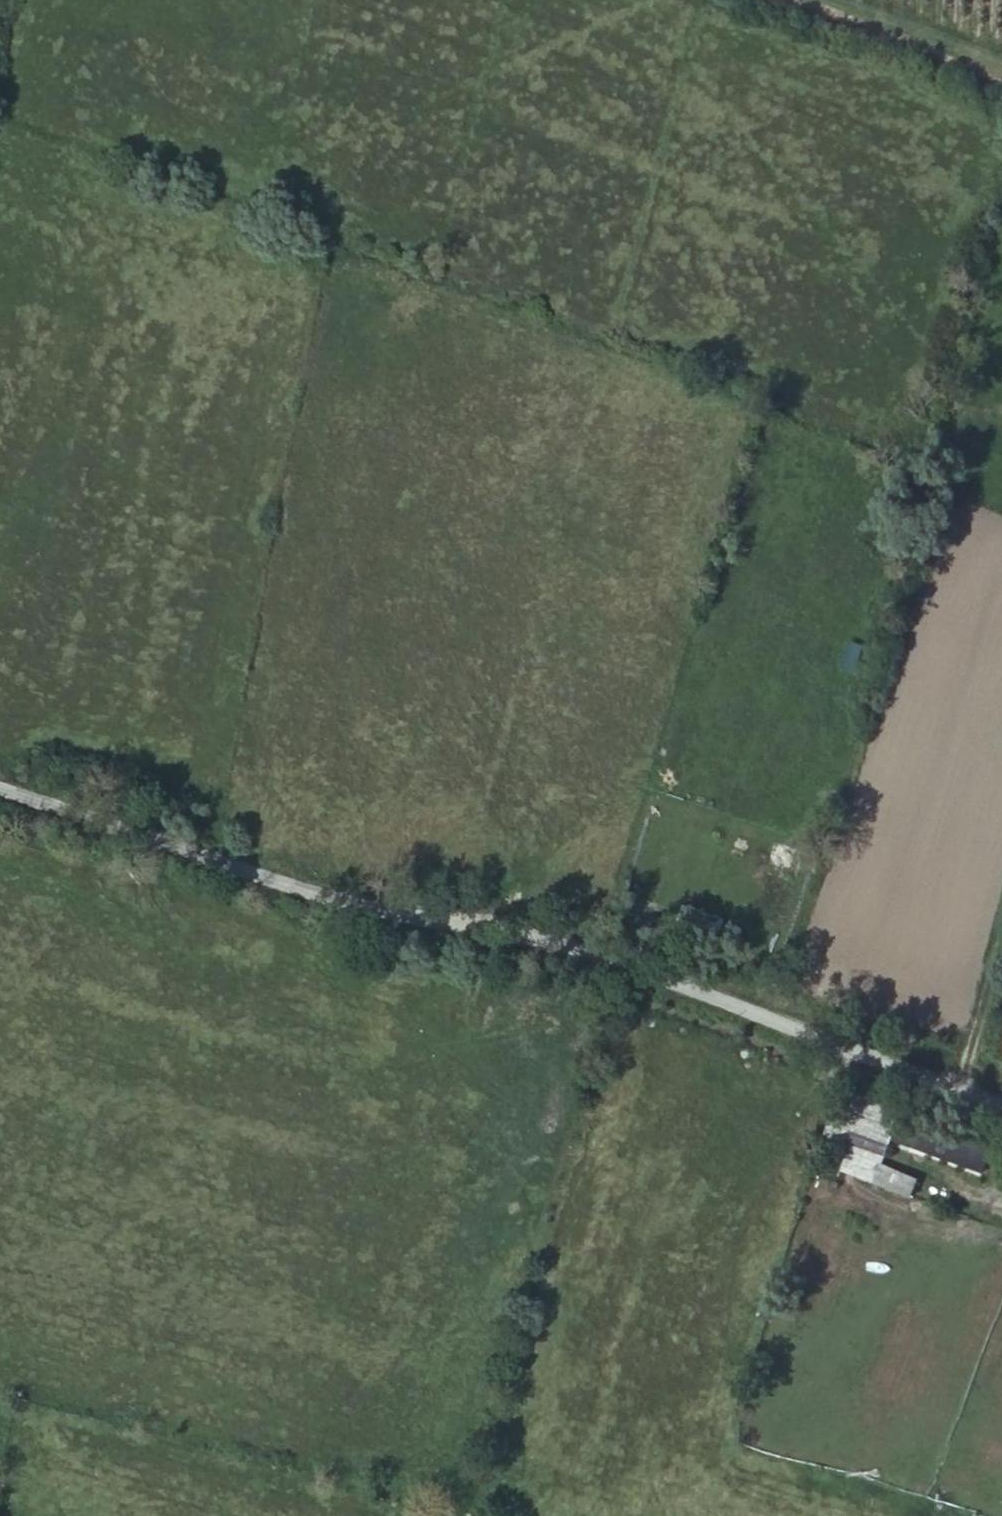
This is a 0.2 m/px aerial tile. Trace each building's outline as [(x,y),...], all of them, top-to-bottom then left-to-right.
[(911,1192),(916,1171),(880,1162),(895,1105),(855,1095),(835,1172),(911,1192)] [(916,1150),(984,1169),(990,1149),(921,1130),(916,1150)]
